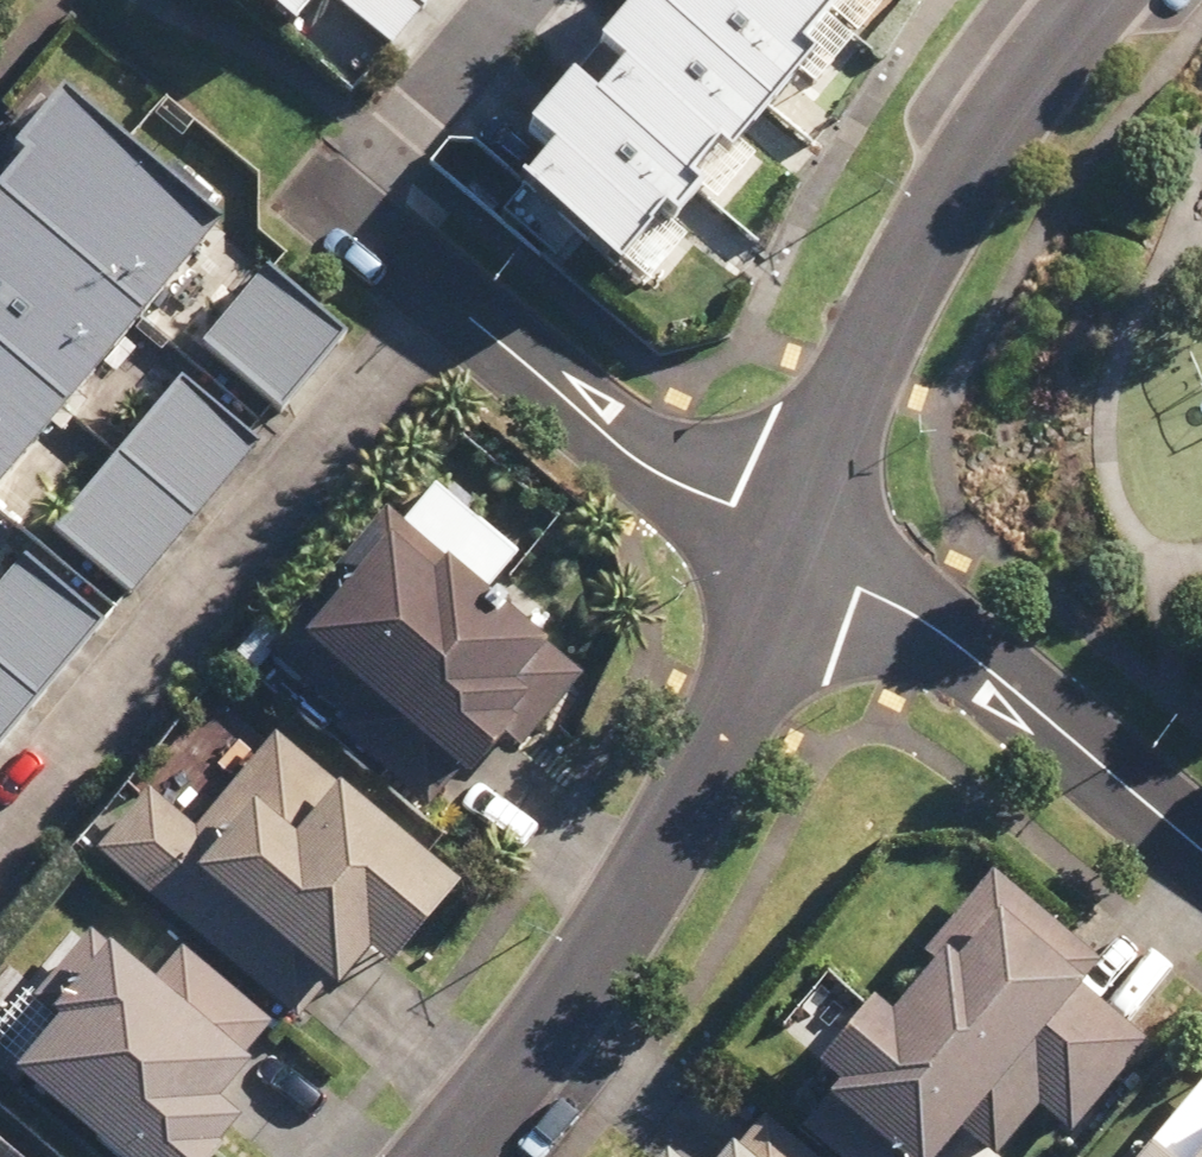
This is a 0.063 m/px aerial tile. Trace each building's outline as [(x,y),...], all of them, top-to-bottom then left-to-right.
[(279,27),(302,0),(246,0),(279,27)] [(394,51),(436,0),(333,0),(394,51)] [(561,68),(582,86),(559,113),(524,84),(470,149),(503,176),(482,199),(584,284),(628,230),(638,239),(663,209),(655,203),(684,167),(692,174),(776,73),(765,64),(818,0),(618,0),(561,68)] [(96,80),(32,144),(52,164),(4,212),(0,207),(0,757),(118,620),(42,554),(69,523),(150,593),(276,446),(194,375),(220,344),(300,412),(362,340),(239,234),(255,216),(96,80)] [(345,721),(444,819),(464,799),(510,844),(529,825),(485,781),(566,700),(543,677),(569,650),(528,610),(540,597),(516,573),(534,554),(448,468),(279,639),(286,646),(353,712),(345,721)] [(355,797),(285,735),(205,825),(164,789),(115,844),(312,1018),(354,971),(369,985),(403,947),(416,958),(483,883),(369,782),(355,797)] [(1136,1047),(1072,993),(1090,971),(983,882),(908,960),(923,975),(873,1027),(820,975),(771,1026),(817,1071),(799,1090),(812,1102),(783,1132),(809,1156),(928,1156),(992,1080),(1061,1138),(1136,1047)] [(8,1036),(151,1156),(237,1156),(271,1117),(245,1094),(280,1052),(267,1041),(282,1024),(192,948),(174,969),(141,941),(132,951),(102,926),(8,1036)] [(1193,1077),(1124,1156),(1201,1156),(1201,1085),(1193,1077)] [(754,1119),(721,1156),(798,1156),(754,1119)] [(11,1147),(3,1156),(23,1156),(11,1147)]
